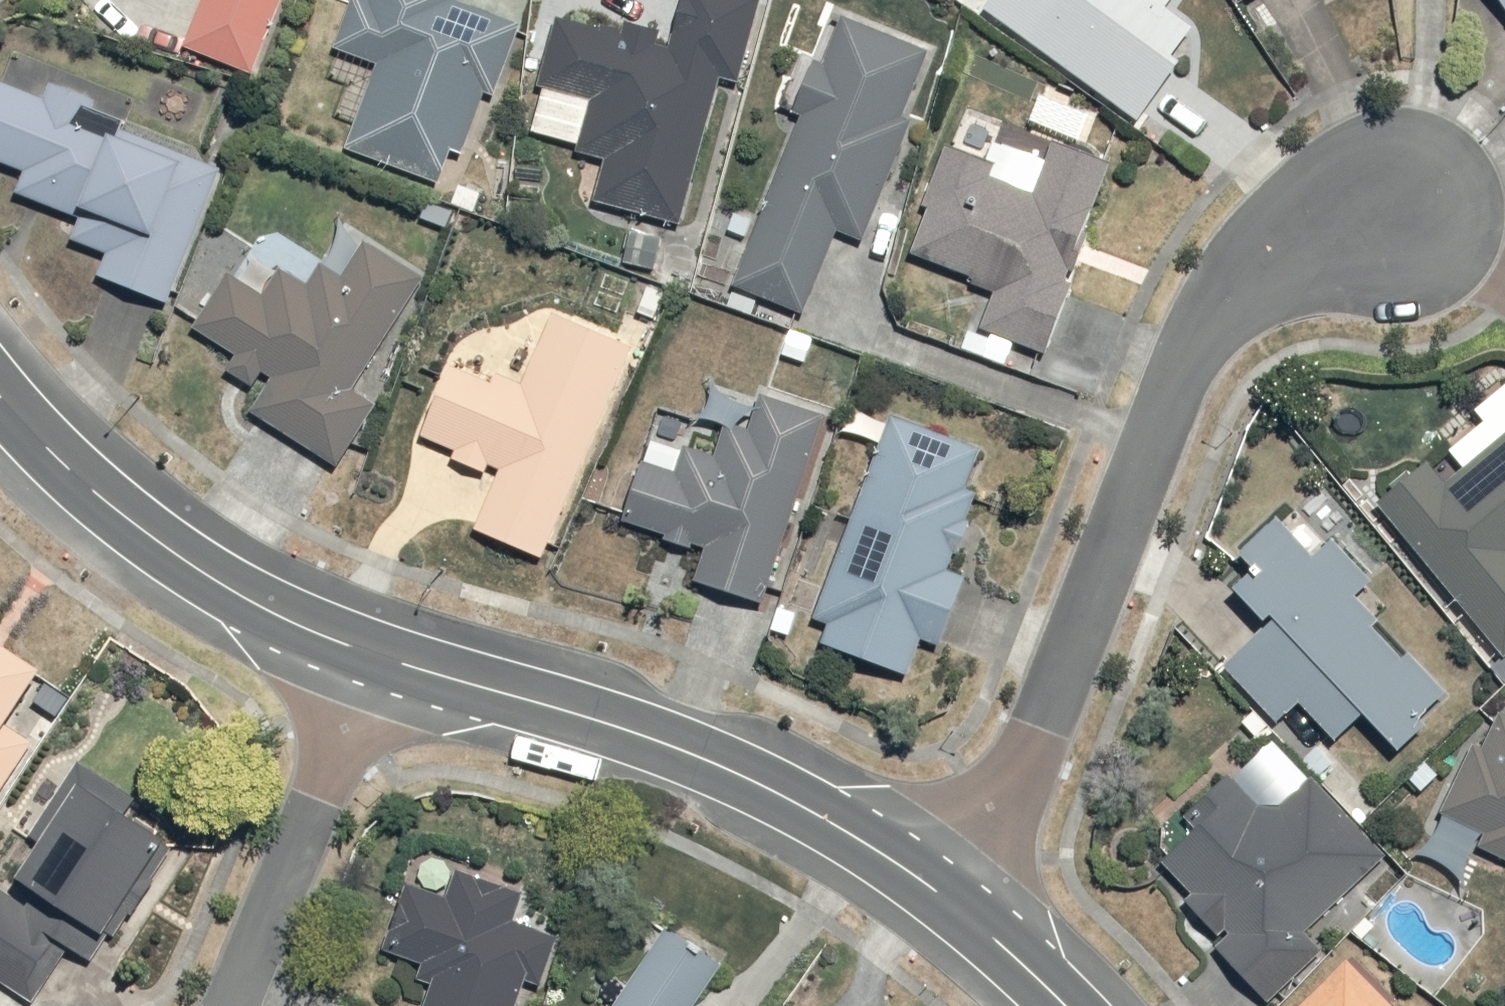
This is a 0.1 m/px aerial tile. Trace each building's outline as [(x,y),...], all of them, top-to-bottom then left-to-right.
[(193,53),(262,80),(293,0),(213,0),(193,53)] [(355,146),(455,186),(491,94),(500,98),(528,29),(461,3),(463,0),(364,0),(343,52),(385,69),(355,146)] [(598,207),(685,230),(724,81),(744,86),(766,0),(693,0),(681,46),(567,17),(535,138),(586,151),(585,157),(609,164),(598,207)] [(991,10),(1145,120),(1208,32),(1176,9),(1183,0),(999,0),(991,10)] [(847,20),(735,287),(811,321),(847,230),(864,237),(939,58),(847,20)] [(0,108),(0,164),(27,175),(19,194),(88,223),(78,247),(108,260),(99,284),(167,312),(225,173),(124,130),(120,142),(88,128),(103,94),(69,80),(59,104),(10,83),(0,108)] [(1062,134),(1060,139),(1007,119),(992,161),(956,148),(917,255),(981,278),(977,290),(997,297),(984,334),(1052,358),(1124,157),(1062,134)] [(242,273),(203,331),(277,382),(257,411),(343,469),(385,407),(356,388),(429,281),(376,245),(353,280),(331,265),(315,288),(293,273),(277,297),(242,273)] [(461,364),(428,435),(505,471),(478,528),(548,562),(645,342),(568,306),(527,395),(461,364)] [(668,417),(629,522),(715,554),(703,587),(758,608),(830,414),(775,393),(760,432),(738,424),(725,460),(702,451),(709,432),(668,417)] [(899,418),(821,619),(837,626),(829,647),(917,681),(929,651),(944,657),(988,543),(971,536),(987,492),(973,487),(987,453),(899,418)] [(1504,650),(1504,443),(1455,482),(1439,462),(1388,503),(1504,650)] [(1277,627),(1233,671),(1291,729),(1313,707),(1355,750),(1377,728),(1402,753),(1487,668),(1425,605),(1412,618),(1379,585),(1390,574),(1310,495),(1247,559),(1263,576),(1244,595),(1277,627)] [(61,720),(39,706),(57,677),(13,650),(12,615),(0,608),(0,817),(61,720)] [(1482,844),(1504,857),(1504,727),(1489,756),(1477,750),(1445,816),(1424,855),(1463,878),(1482,844)] [(51,850),(27,882),(105,942),(178,848),(139,818),(147,807),(88,761),(31,834),(51,850)] [(1393,857),(1320,782),(1277,823),(1228,774),(1180,821),(1194,836),(1167,863),(1198,895),(1191,902),(1231,943),(1223,951),(1277,1005),(1336,949),(1318,931),(1393,857)] [(390,950),(433,965),(424,989),(441,995),(437,1005),(529,1005),(538,983),(552,988),(568,941),(523,925),(532,899),(467,876),(457,904),(412,888),(390,950)] [(40,1003),(74,959),(0,903),(0,973),(40,1003)] [(724,971),(681,937),(628,1005),(697,1005),(724,971)] [(1310,1005),(1404,1005),(1357,958),(1310,1005)]
